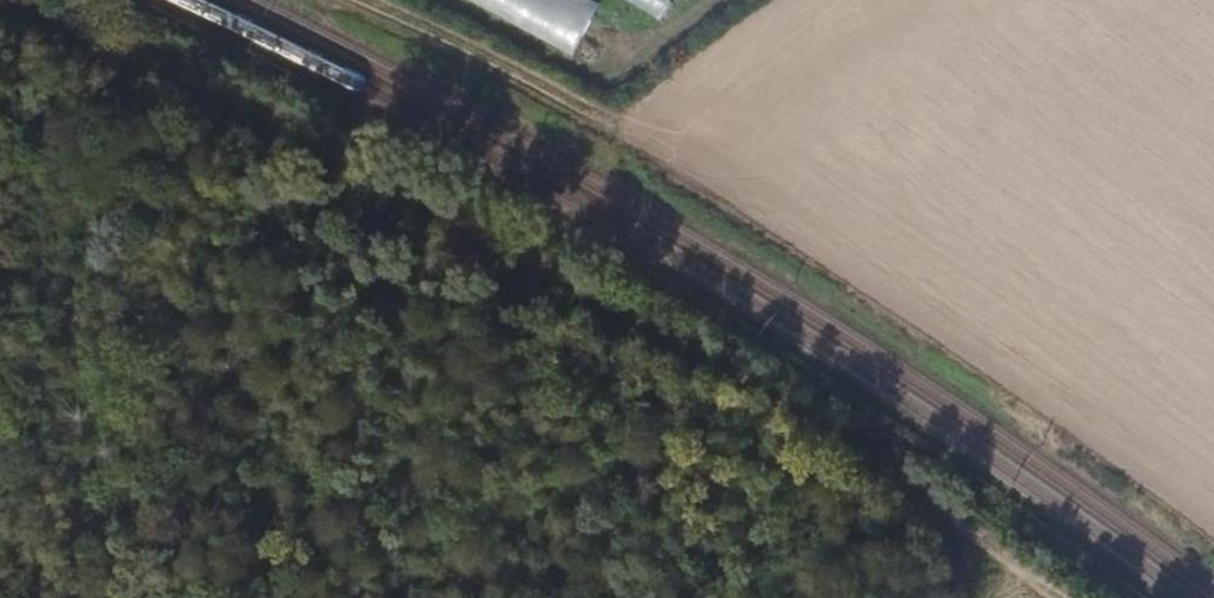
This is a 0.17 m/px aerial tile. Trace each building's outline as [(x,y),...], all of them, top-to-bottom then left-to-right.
[(674,16),(683,0),(643,0),(674,16)]
